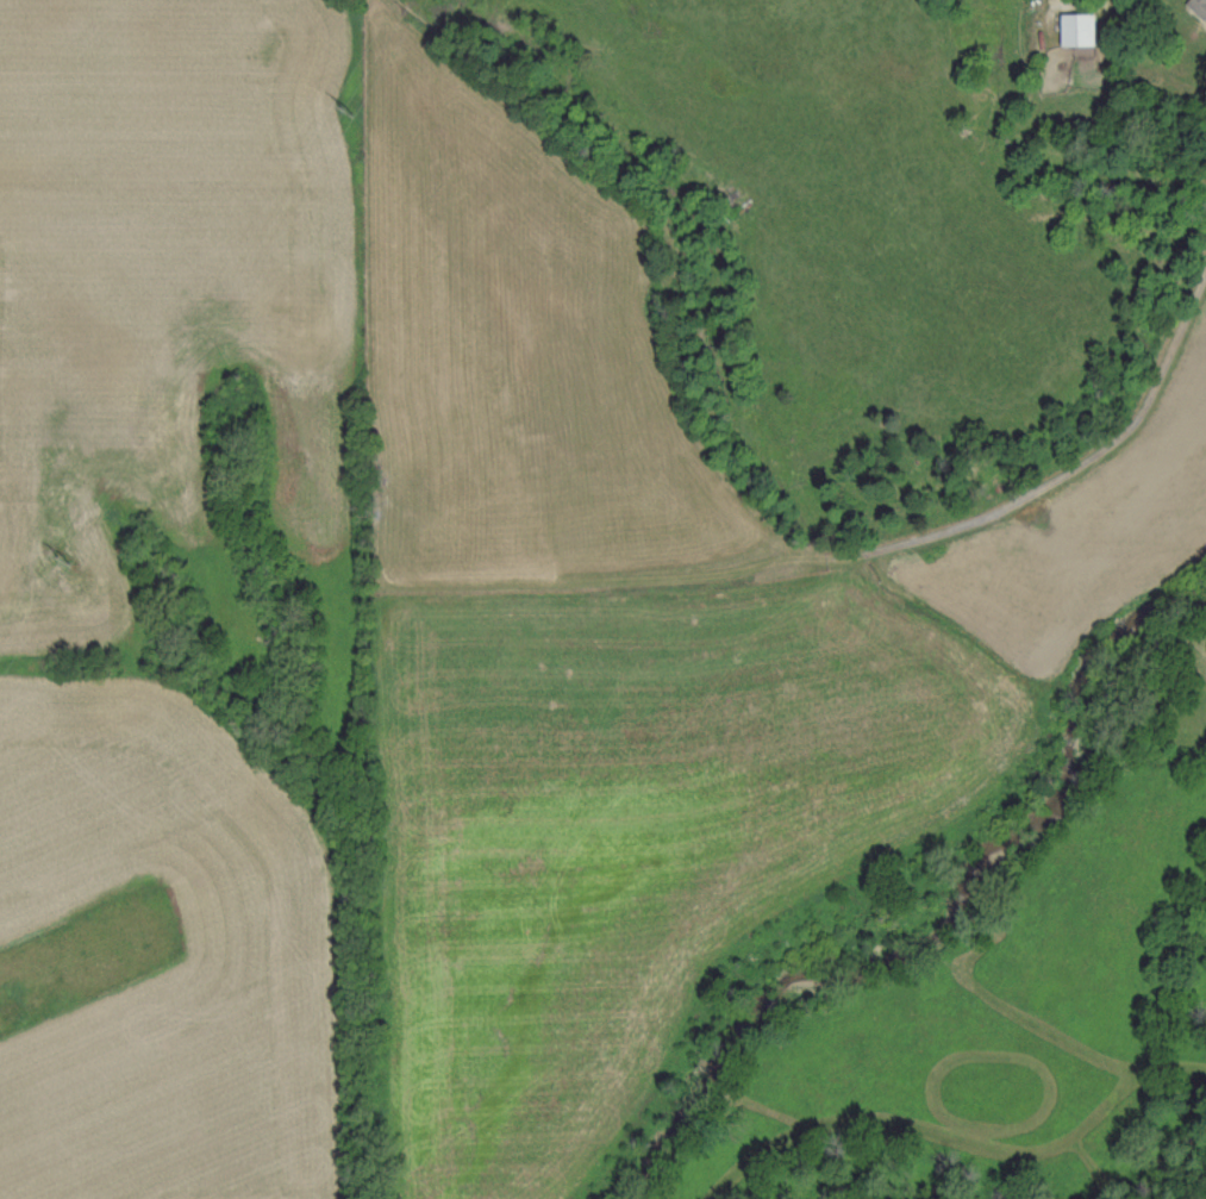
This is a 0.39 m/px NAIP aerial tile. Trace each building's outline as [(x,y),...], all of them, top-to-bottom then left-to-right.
[(1205,27),(1205,0),(1181,0),(1179,2),(1205,27)] [(1085,12),(1052,12),(1053,44),(1085,44),(1085,12)]
